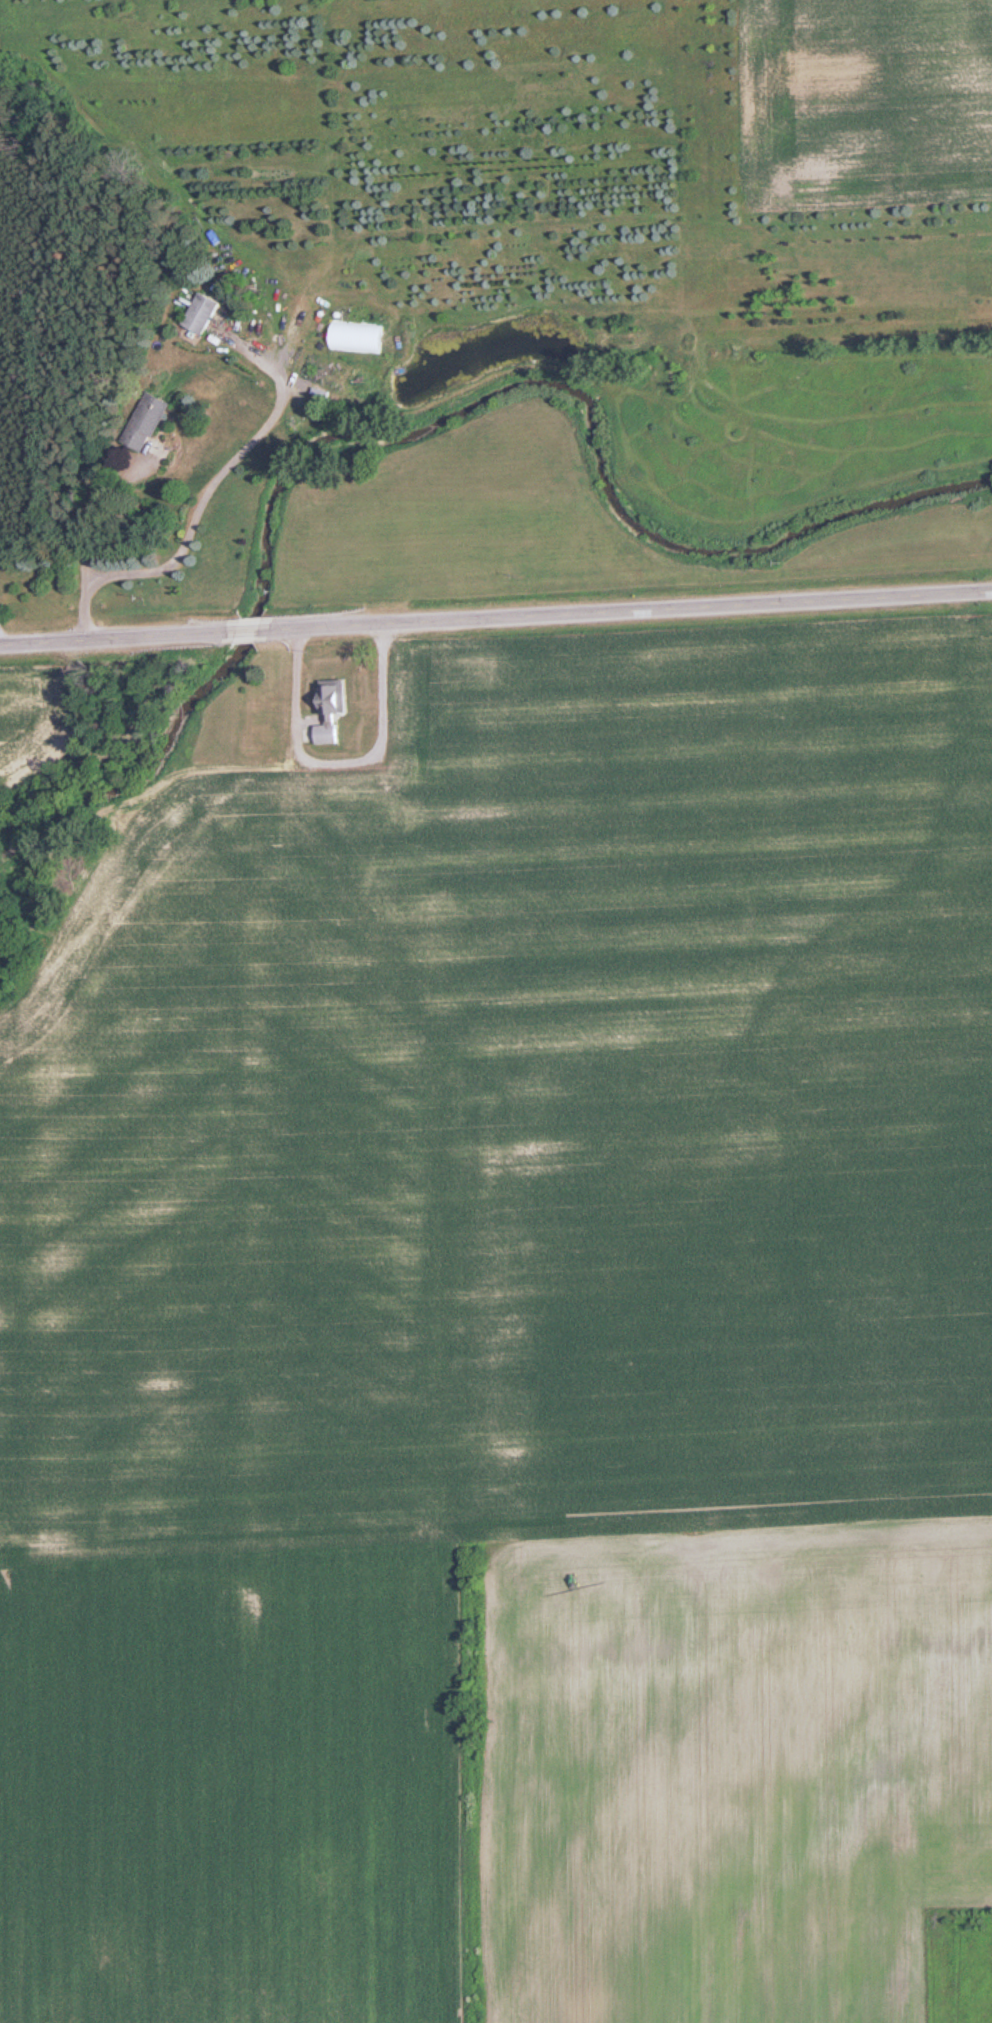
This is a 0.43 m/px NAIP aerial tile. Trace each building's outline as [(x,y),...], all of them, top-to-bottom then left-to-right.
[(221,303),(202,291),(183,324),(203,335),(221,303)] [(385,325),(333,322),(331,350),(383,353),(385,325)] [(124,443),(148,453),(170,401),(147,391),(124,443)] [(319,745),(340,744),(339,714),(349,713),(348,680),(325,681),(327,725),(318,726),(319,745)]
